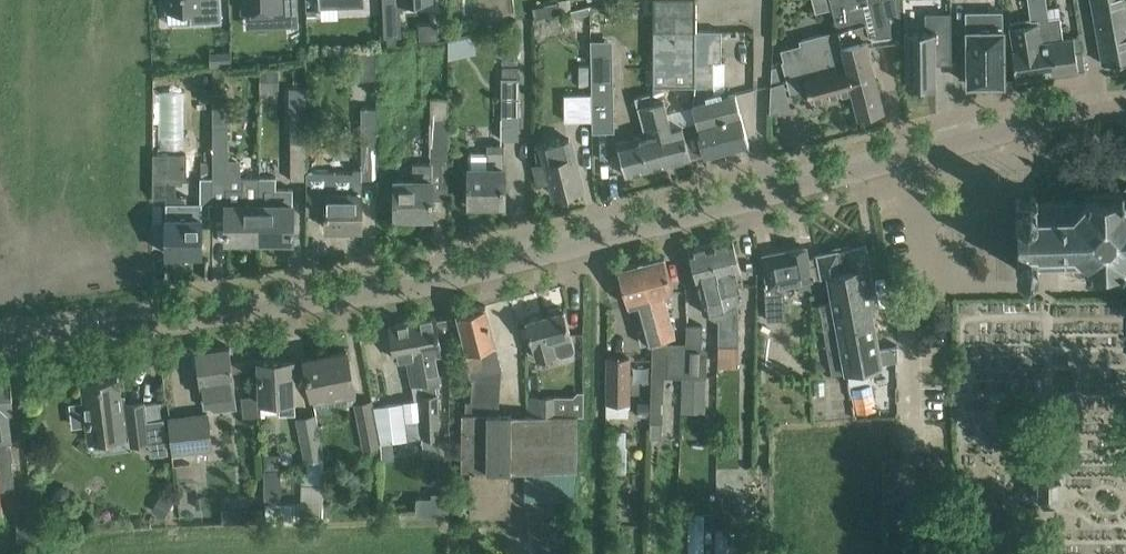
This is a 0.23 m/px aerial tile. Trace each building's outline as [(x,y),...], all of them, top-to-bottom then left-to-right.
[(168,10),(190,9),(191,22),(221,20),(220,0),(167,0),(168,10)] [(243,10),(246,10),(267,9),(267,25),(297,24),(296,0),(242,0),(243,10)] [(381,36),(398,35),(397,0),(379,0),(381,36)] [(653,83),(652,83),(652,86),(655,86),(655,85),(693,85),(696,86),(695,30),(695,0),(653,0),(653,83)] [(816,11),(831,7),(829,0),(813,0),(816,11)] [(831,7),(837,29),(853,89),(859,114),(860,114),(882,108),(882,107),(869,57),(872,57),(867,39),(871,38),(862,1),(872,0),(829,0),(831,7)] [(890,8),(886,8),(889,35),(902,33),(898,0),(889,0),(890,8)] [(1008,26),(1011,50),(1013,57),(1016,79),(1052,74),(1049,55),(1054,55),(1048,17),(1049,17),(1047,0),(1028,0),(1031,18),(1010,21),(1010,26),(1008,26)] [(1099,42),(1103,63),(1125,59),(1125,0),(1092,0),(1099,42)] [(558,1),(532,7),(534,17),(560,12),(558,1)] [(591,14),(590,6),(571,10),(572,18),(591,14)] [(925,29),(904,30),(905,83),(936,83),(936,63),(936,49),(951,48),(951,12),(925,13),(925,29)] [(1003,13),(967,13),(968,83),(973,83),(973,86),(987,86),(987,83),(1003,83),(1003,13)] [(1049,17),(1048,17),(1054,55),(1049,55),(1052,74),(1085,69),(1082,50),(1075,51),(1073,37),(1063,39),(1059,16),(1049,17)] [(800,43),(782,48),(785,60),(783,61),(791,91),(807,86),(811,100),(853,89),(837,29),(799,39),(800,43)] [(696,86),(694,105),(696,111),(701,134),(698,134),(703,154),(749,142),(735,93),(714,99),(714,85),(714,61),(721,61),(721,30),(695,30),(696,86)] [(612,39),(590,40),(591,93),(592,119),(593,131),(614,131),(612,39)] [(518,66),(501,67),(501,77),(502,139),(519,139),(518,77),(518,66)] [(260,69),(260,86),(275,86),(275,69),(260,69)] [(212,86),(201,86),(201,101),(212,101),(212,86)] [(661,89),(650,93),(653,102),(669,163),(689,158),(691,158),(703,154),(698,134),(701,134),(696,111),(682,124),(671,127),(661,89)] [(184,91),(160,92),(160,139),(185,139),(184,91)] [(591,93),(564,94),(565,120),(592,119),(591,93)] [(638,136),(616,142),(625,175),(669,163),(653,102),(643,105),(640,95),(635,97),(638,106),(645,134),(638,136)] [(448,97),(430,97),(430,119),(430,160),(447,160),(448,140),(448,120),(448,119),(448,97)] [(354,171),(307,172),(307,189),(307,211),(326,211),(326,227),(361,227),(361,205),(361,192),(361,179),(377,179),(377,108),(362,108),(362,169),(354,169),(354,171)] [(305,110),(290,110),(289,143),(289,181),(306,181),(306,161),(306,143),(306,123),(305,123),(305,110)] [(226,125),(213,125),(213,176),(213,179),(226,179),(226,239),(260,239),(259,204),(242,204),(259,204),(258,172),(240,172),(240,159),(226,159),(226,125)] [(537,165),(534,166),(538,181),(550,178),(554,194),(582,187),(576,165),(573,155),(568,139),(555,142),(535,147),(537,165)] [(469,167),(469,180),(469,203),(504,203),(504,180),(504,144),(487,144),(487,152),(471,152),(469,154),(469,167)] [(186,153),(152,153),(152,197),(166,197),(166,253),(201,253),(202,215),(210,215),(210,203),(213,203),(213,179),(213,176),(212,177),(200,177),(200,202),(186,202),(186,195),(175,195),(175,179),(186,179),(186,153)] [(395,182),(395,193),(395,215),(432,215),(432,193),(433,166),(433,162),(414,162),(414,182),(411,182),(395,182)] [(212,165),(200,165),(200,173),(200,177),(212,177),(212,165)] [(276,175),(258,175),(259,204),(260,239),(292,239),(292,217),(293,189),(276,189),(276,175)] [(1014,220),(1015,245),(1018,245),(1018,246),(1016,248),(1017,270),(1043,269),(1058,269),(1072,268),(1073,271),(1075,273),(1078,275),(1082,274),(1085,273),(1087,271),(1087,269),(1124,268),(1125,271),(1125,187),(1124,189),(1123,191),(1086,192),(1085,190),(1083,188),(1081,187),(1079,186),(1077,187),(1075,188),(1073,190),(1072,192),(1072,194),(1070,194),(1030,195),(1022,195),(1015,195),(1016,217),(1018,219),(1017,220),(1014,220)] [(732,238),(710,243),(717,277),(725,315),(719,318),(719,358),(733,358),(733,345),(738,345),(738,304),(735,290),(744,287),(740,271),(737,259),(732,238)] [(710,243),(688,249),(694,270),(696,282),(703,311),(715,318),(719,318),(725,315),(717,277),(710,243)] [(817,254),(817,255),(821,275),(828,274),(830,285),(827,286),(830,301),(819,303),(823,326),(837,324),(846,371),(859,369),(881,365),(878,349),(863,267),(870,266),(865,244),(817,254)] [(805,247),(764,255),(767,319),(786,318),(784,283),(821,275),(817,255),(807,257),(805,247)] [(664,255),(641,261),(661,338),(675,335),(672,321),(665,295),(674,293),(670,277),(664,255)] [(641,261),(618,267),(627,304),(628,305),(637,303),(643,327),(637,329),(641,344),(661,338),(641,261)] [(485,305),(457,312),(464,338),(460,340),(470,378),(472,378),(470,400),(465,400),(464,413),(498,413),(502,369),(485,305)] [(564,309),(525,319),(532,345),(533,344),(537,359),(556,354),(560,355),(571,353),(573,348),(569,335),(571,335),(564,309)] [(425,386),(441,383),(436,354),(441,353),(434,316),(413,320),(425,386)] [(413,320),(389,324),(393,346),(396,361),(408,358),(414,391),(416,400),(418,400),(420,417),(424,417),(423,402),(422,398),(421,390),(425,389),(425,386),(413,320)] [(703,325),(687,324),(685,377),(706,378),(707,350),(702,349),(703,325)] [(837,324),(823,326),(832,374),(846,371),(837,324)] [(686,342),(671,341),(653,346),(651,402),(649,402),(649,416),(650,416),(649,436),(663,437),(666,376),(685,377),(686,350),(686,342)] [(226,394),(235,393),(229,346),(196,350),(203,407),(210,406),(215,410),(228,408),(226,394)] [(347,350),(305,358),(314,405),(356,397),(347,350)] [(607,402),(610,402),(629,402),(629,358),(607,357),(607,402)] [(280,412),(295,412),(293,358),(258,360),(260,400),(279,399),(280,412)] [(0,376),(0,489),(11,488),(13,485),(14,483),(11,460),(11,444),(7,445),(6,437),(10,437),(7,411),(13,410),(9,375),(0,376)] [(82,383),(84,400),(68,402),(72,426),(87,424),(89,440),(125,436),(124,434),(130,434),(131,444),(148,441),(150,454),(167,452),(163,418),(146,420),(144,402),(121,405),(117,379),(82,383)] [(424,417),(420,417),(423,439),(439,437),(436,395),(435,388),(442,387),(441,383),(425,386),(425,389),(421,390),(422,398),(423,402),(424,417)] [(530,396),(530,414),(555,415),(555,396),(530,396)] [(416,400),(374,406),(380,442),(392,441),(407,439),(407,441),(423,439),(420,417),(418,400),(416,400)] [(373,403),(355,406),(363,448),(381,445),(380,442),(374,406),(373,403)] [(169,417),(174,466),(194,464),(193,451),(213,449),(209,413),(169,417)] [(464,413),(462,413),(462,435),(462,470),(471,470),(470,514),(510,515),(511,470),(525,471),(525,495),(554,496),(576,496),(577,415),(555,415),(530,414),(511,414),(511,413),(498,413),(464,413)] [(296,417),(304,460),(323,457),(314,414),(296,417)] [(279,468),(264,469),(266,502),(282,502),(280,468),(279,468)] [(16,524),(17,541),(20,553),(32,553),(29,506),(17,507),(16,524)] [(228,508),(228,521),(266,520),(266,507),(228,508)] [(690,553),(707,553),(709,514),(692,513),(690,553)] [(715,553),(742,553),(742,528),(715,528),(715,553)]
